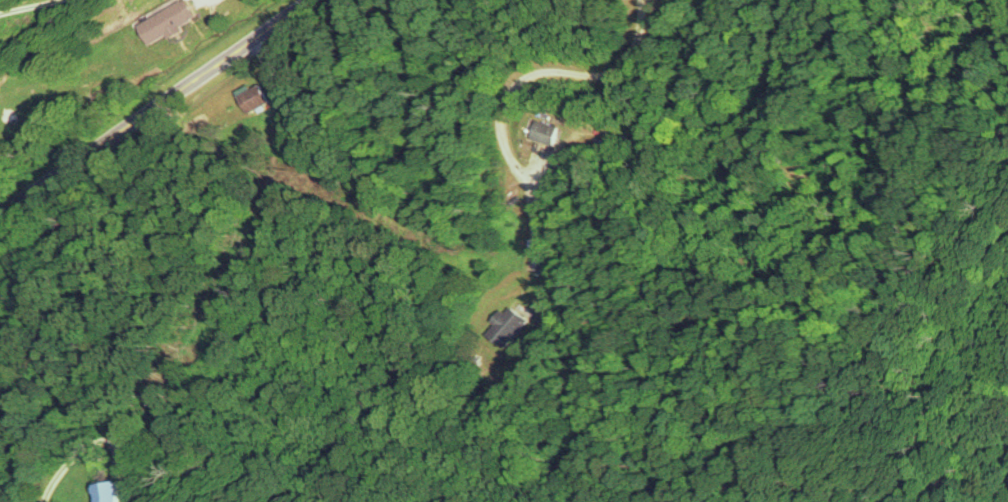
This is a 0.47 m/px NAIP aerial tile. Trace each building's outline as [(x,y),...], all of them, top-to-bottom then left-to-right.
[(150,46),(199,20),(188,0),(186,0),(139,24),(150,46)] [(249,114),(271,101),(260,84),(239,96),(249,114)] [(556,146),(561,127),(538,120),(533,139),(556,146)] [(488,335),(505,349),(530,320),(513,306),(488,335)] [(115,480),(94,482),(96,501),(117,501),(115,480)]
